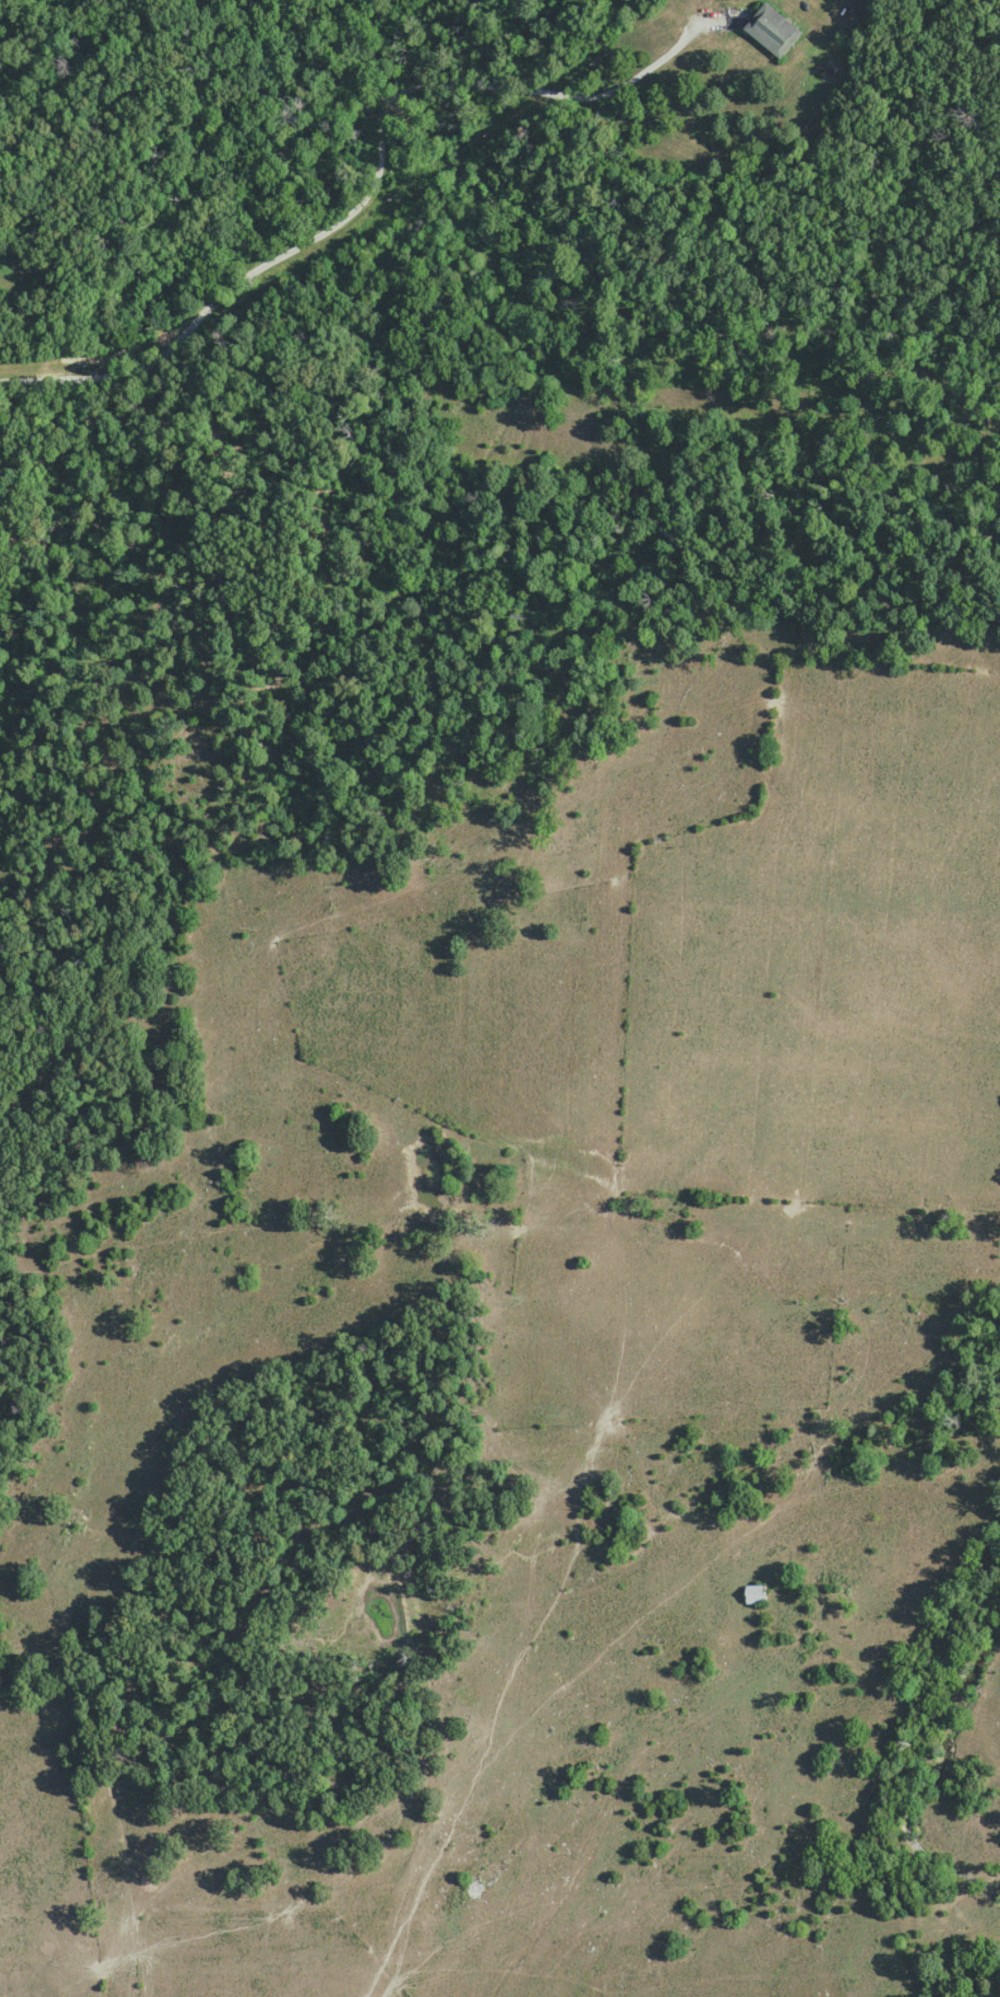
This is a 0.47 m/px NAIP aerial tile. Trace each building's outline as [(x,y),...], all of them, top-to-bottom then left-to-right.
[(803,31),(765,2),(743,30),(781,59),(803,31)] [(767,1602),(767,1585),(746,1585),(746,1602),(767,1602)]
